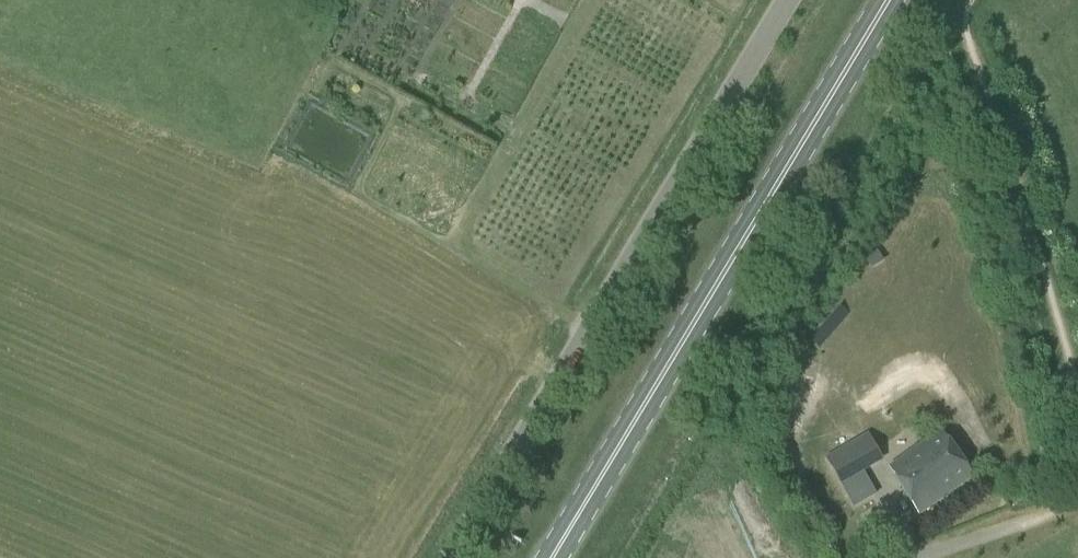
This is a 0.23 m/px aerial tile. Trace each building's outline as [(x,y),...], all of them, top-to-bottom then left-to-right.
[(919,511),(970,476),(941,434),(892,469),(919,511)] [(866,439),(824,463),(836,483),(857,471),(859,469),(873,461),(878,458),(874,452),(866,439)] [(870,488),(847,501),(853,511),(873,500),(876,498),(870,488)]
